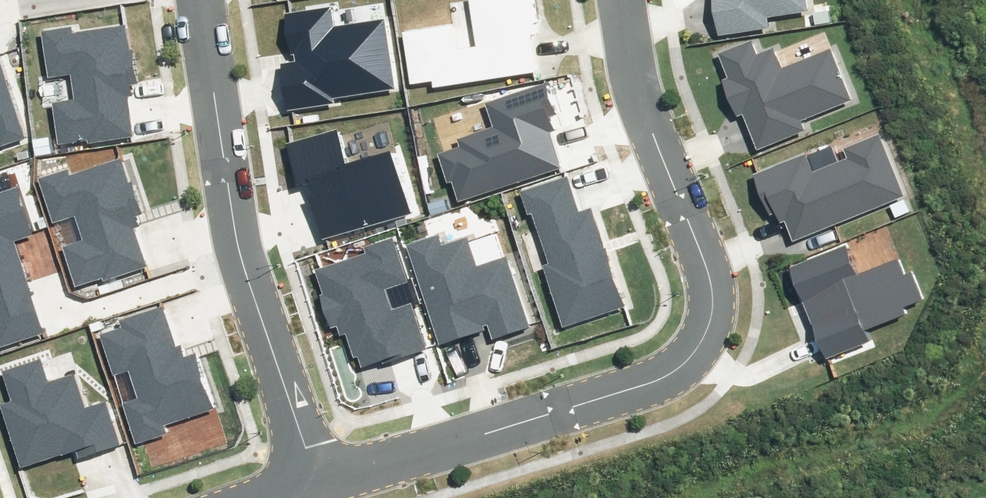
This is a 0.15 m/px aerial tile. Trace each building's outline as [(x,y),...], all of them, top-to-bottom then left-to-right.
[(413,81),(435,77),(436,85),(538,67),(531,28),(541,26),(537,4),(537,0),(477,0),(484,42),(462,46),(457,17),(403,27),(413,81)] [(725,31),(773,24),(771,13),(815,6),(814,0),(720,0),(725,31)] [(285,57),(293,108),(342,100),(341,94),(401,84),(390,15),(339,23),(336,4),(291,11),(298,55),(285,57)] [(59,92),(66,138),(139,127),(133,89),(138,88),(137,77),(140,76),(132,21),(78,29),(77,22),(48,26),(54,72),(74,69),(77,89),(59,92)] [(747,110),(763,146),(814,124),(810,115),(860,94),(837,42),(786,64),(778,44),(760,52),(754,40),(726,52),(737,76),(728,80),(742,112),(747,110)] [(3,128),(8,141),(30,134),(1,48),(0,48),(0,129),(3,128)] [(460,172),(467,195),(568,163),(557,126),(566,122),(552,76),(489,96),(498,125),(465,135),(467,141),(444,149),(452,175),(460,172)] [(317,177),(332,231),(415,208),(398,146),(351,159),(342,125),(294,139),(305,180),(317,177)] [(810,151),(758,172),(776,216),(782,213),(784,218),(788,217),(796,236),(911,190),(885,126),(845,142),(850,154),(817,167),(810,151)] [(66,237),(80,282),(150,260),(138,223),(143,221),(140,210),(143,209),(126,155),(74,172),(72,165),(44,174),(58,218),(77,212),(83,232),(66,237)] [(548,264),(568,325),(632,305),(598,200),(585,204),(573,169),(521,186),(529,211),(536,208),(553,262),(548,264)] [(51,330),(22,233),(37,228),(25,186),(0,193),(0,346),(51,330)] [(444,230),(412,240),(444,339),(494,323),(497,333),(534,321),(510,250),(481,259),(471,231),(447,238),(444,230)] [(322,263),(331,290),(326,292),(337,326),(342,324),(345,333),(350,331),(358,354),(364,351),(367,360),(386,354),(388,360),(436,345),(399,232),(366,243),(368,248),(322,263)] [(851,245),(801,265),(834,349),(873,333),(870,325),(911,308),(908,302),(927,295),(916,266),(909,269),(903,254),(861,271),(851,245)] [(126,396),(140,439),(174,428),(172,421),(219,406),(200,349),(190,353),(187,344),(179,347),(165,307),(129,318),(130,322),(108,329),(122,371),(132,368),(139,392),(126,396)] [(7,398),(27,459),(83,442),(87,453),(130,439),(115,394),(94,400),(83,366),(49,377),(43,359),(9,369),(17,394),(7,398)]
